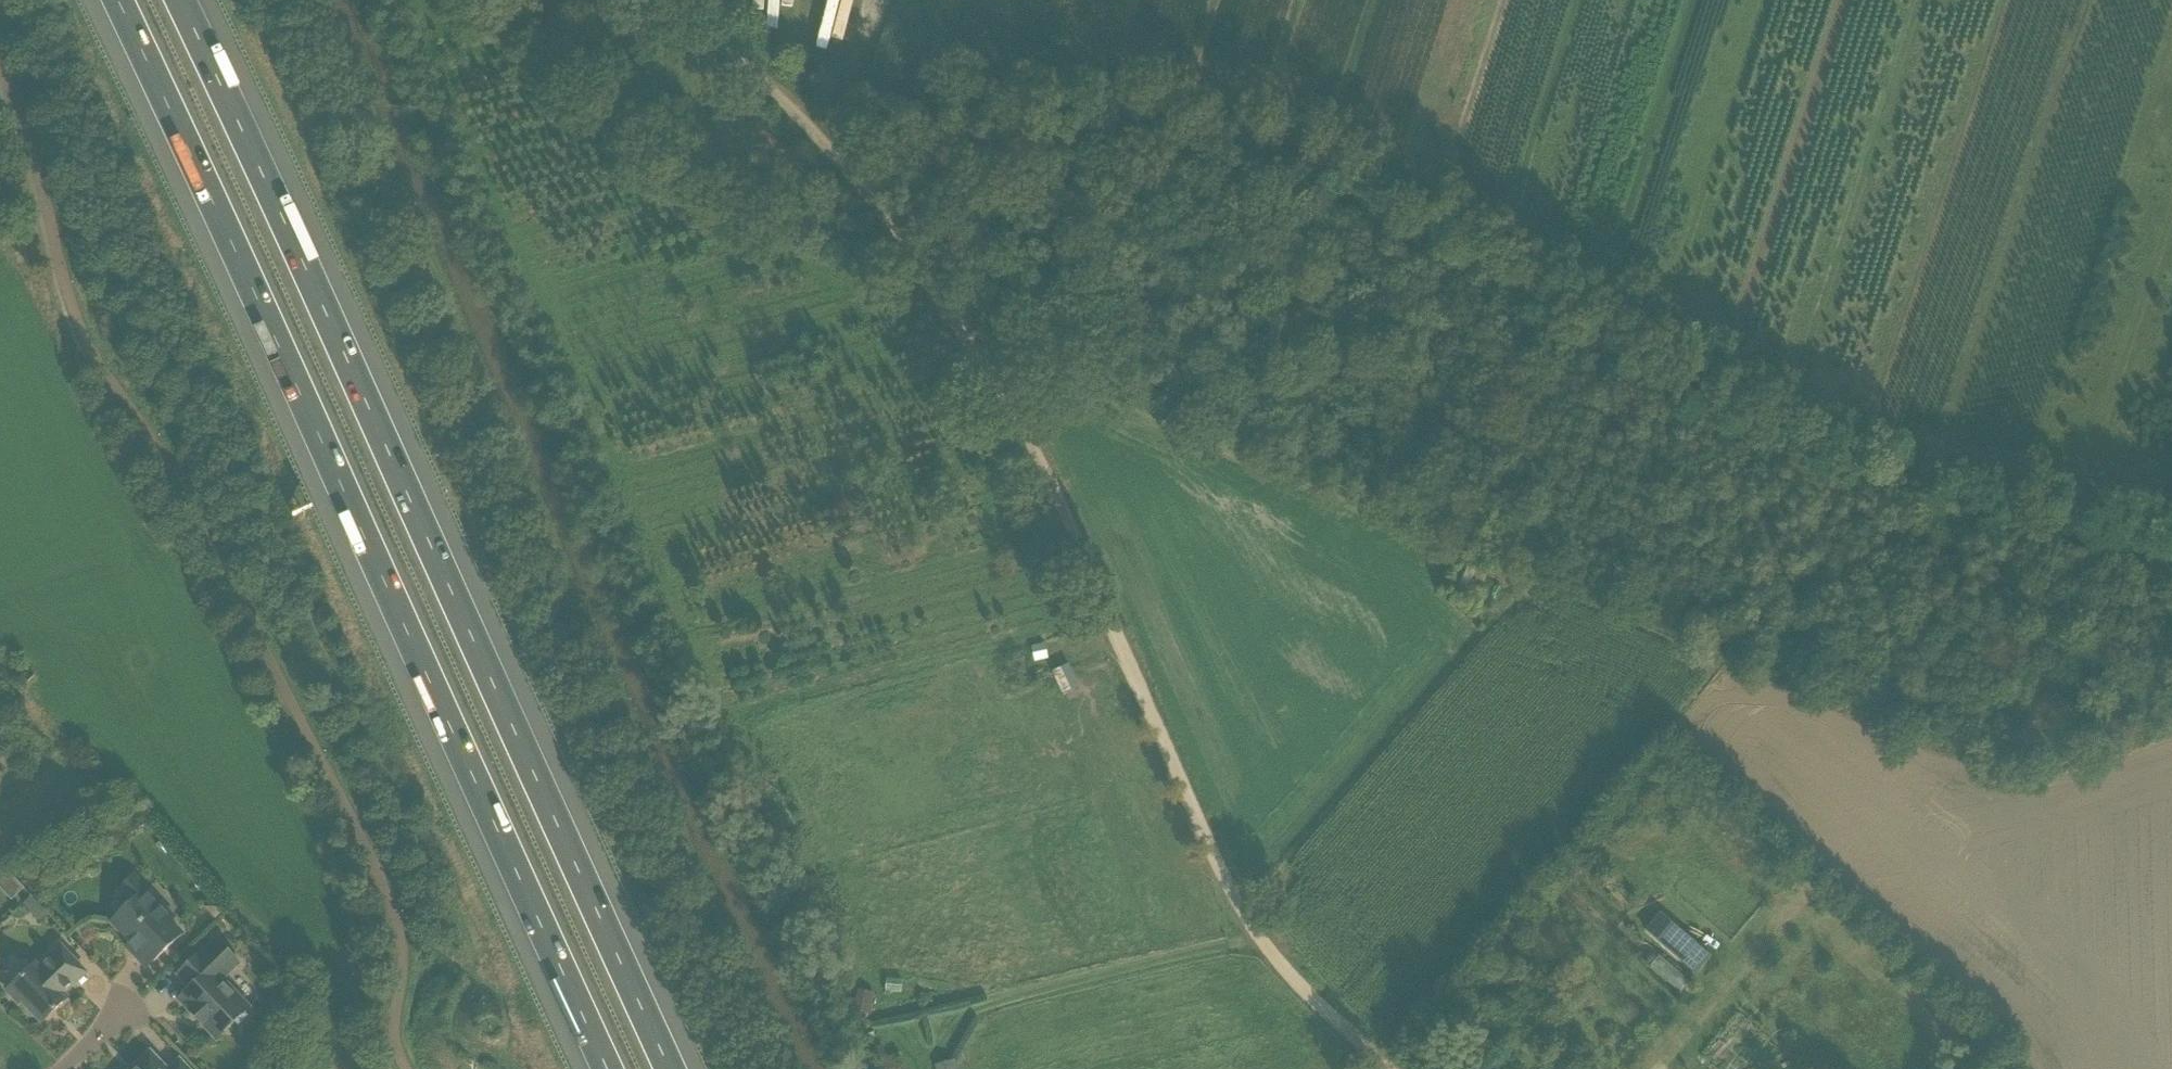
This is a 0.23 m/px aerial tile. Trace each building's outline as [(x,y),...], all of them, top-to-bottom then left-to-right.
[(2,864),(0,866),(0,886),(12,875),(3,865),(2,864)] [(131,943),(127,947),(147,968),(182,935),(170,922),(174,918),(147,889),(147,890),(134,876),(120,889),(133,903),(112,923),(131,943)] [(42,923),(51,915),(33,897),(25,905),(42,923)] [(227,909),(216,897),(204,907),(215,920),(227,909)] [(1660,915),(1646,932),(1695,974),(1710,958),(1660,915)] [(201,953),(178,975),(190,989),(179,1000),(216,1040),(236,1022),(239,1026),(249,1016),(245,1012),(250,1008),(223,979),(240,964),(217,940),(202,954),(201,953)] [(64,995),(76,984),(87,973),(71,957),(61,947),(39,968),(35,964),(10,988),(10,989),(7,992),(19,1004),(22,1002),(43,1023),(68,999),(64,995)] [(872,995),(857,992),(854,1012),(869,1015),(872,995)] [(1488,1007),(1474,993),(1467,1000),(1481,1014),(1488,1007)] [(151,1052),(133,1068),(167,1068),(151,1052)] [(180,1060),(171,1068),(188,1068),(180,1060)]
